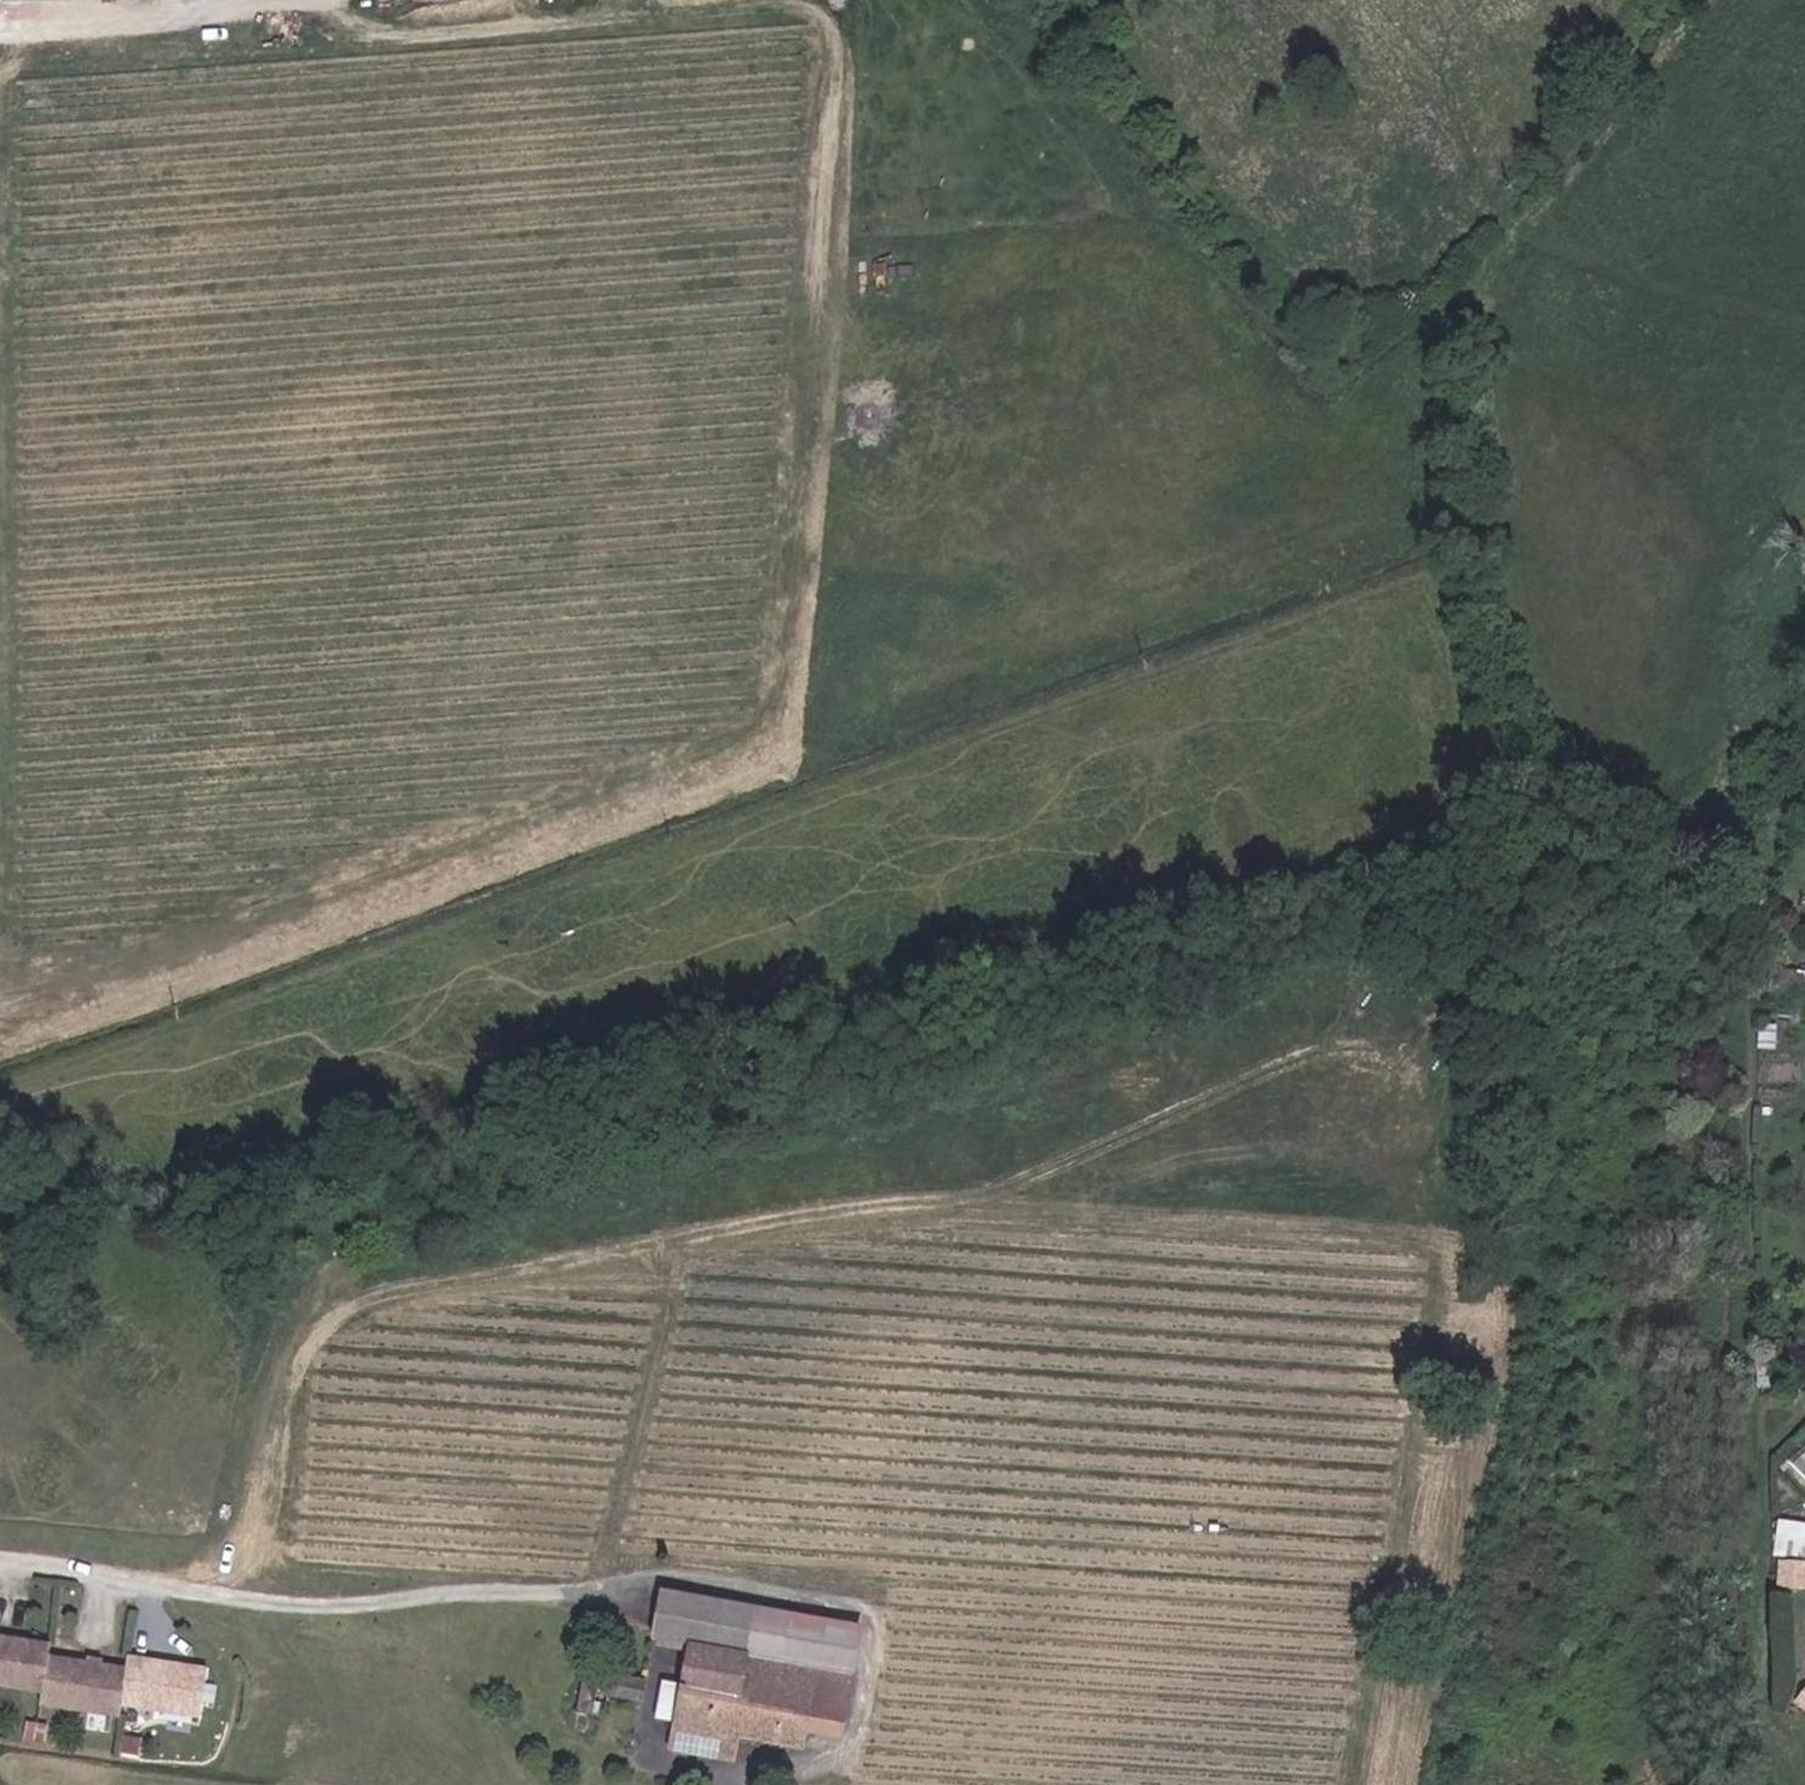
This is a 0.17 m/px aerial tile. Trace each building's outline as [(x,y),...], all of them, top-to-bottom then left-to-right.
[(1804,1555),(1804,1521),(1777,1520),(1774,1553),(1804,1555)] [(664,1590),(653,1635),(694,1644),(721,1649),(715,1679),(738,1684),(734,1702),(815,1720),(826,1672),(746,1655),(756,1607),(664,1590)] [(869,1631),(756,1607),(746,1655),(826,1672),(860,1679),(869,1631)] [(0,1641),(0,1688),(45,1695),(43,1707),(122,1720),(124,1708),(202,1720),(210,1673),(130,1661),(128,1673),(52,1661),(53,1649),(0,1641)] [(721,1649),(694,1644),(686,1682),(663,1676),(654,1715),(677,1721),(672,1745),(721,1758),(726,1733),(761,1740),(808,1751),(814,1729),(849,1736),(860,1679),(826,1672),(815,1720),(734,1702),(738,1684),(715,1679),(721,1649)] [(595,1669),(580,1666),(571,1710),(586,1713),(595,1669)] [(644,1679),(605,1671),(600,1692),(639,1700),(644,1679)] [(756,1766),(761,1740),(726,1733),(721,1758),(756,1766)]
